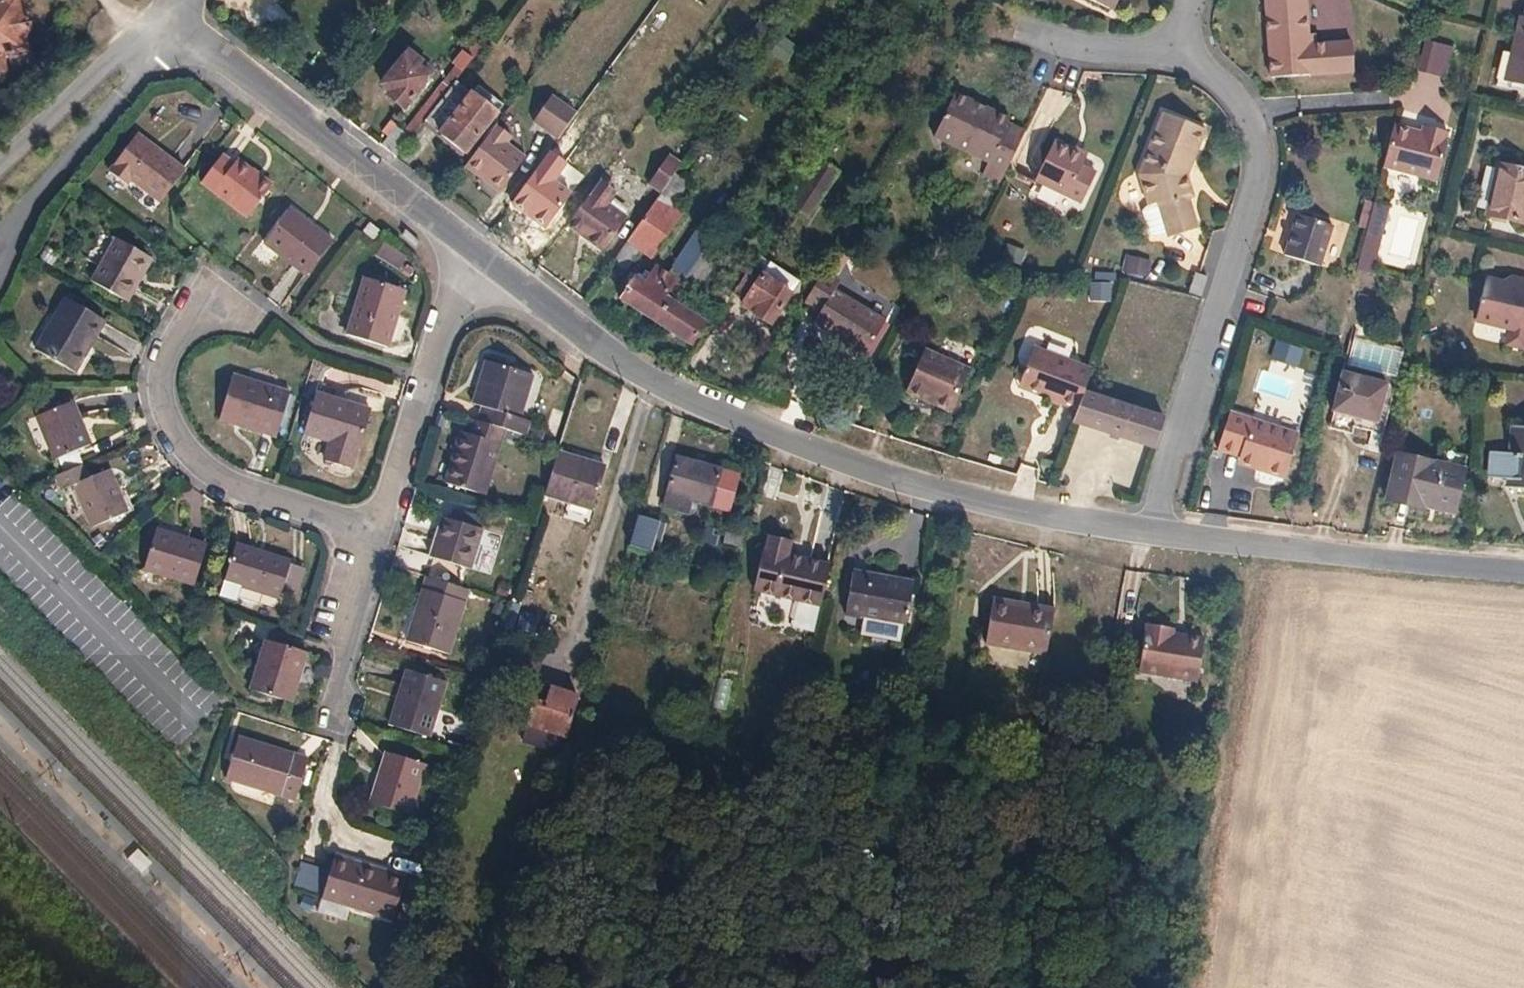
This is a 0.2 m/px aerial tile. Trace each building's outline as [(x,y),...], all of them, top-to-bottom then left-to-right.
[(389,0),(371,0),(382,9),(389,0)] [(1109,13),(1112,13),(1119,0),(1082,0),(1109,13)] [(1309,78),(1309,73),(1326,72),(1327,77),(1353,75),(1350,45),(1308,48),(1304,0),(1264,0),(1271,81),(1309,78)] [(9,58),(8,53),(24,50),(22,37),(27,31),(25,18),(18,15),(15,2),(0,5),(0,74),(2,74),(1,62),(9,61),(9,58)] [(1520,22),(1504,85),(1523,90),(1523,23),(1520,22)] [(1418,69),(1448,73),(1453,43),(1423,38),(1418,69)] [(8,53),(9,58),(24,56),(24,50),(8,53)] [(24,56),(9,58),(9,61),(11,71),(31,67),(29,55),(24,56)] [(402,113),(429,79),(417,70),(420,66),(407,55),(380,89),(388,96),(386,100),(402,113)] [(456,72),(461,76),(471,63),(460,55),(451,67),(456,72)] [(402,138),(409,143),(423,125),(455,84),(461,76),(456,72),(444,87),(442,87),(402,138)] [(439,138),(470,97),(455,84),(423,125),(439,138)] [(470,97),(439,138),(464,158),(502,111),(477,89),(470,97)] [(1018,148),(1024,136),(1006,126),(1008,122),(954,96),(932,139),(986,166),(983,171),(1002,181),(1018,148)] [(533,124),(558,141),(563,133),(576,116),(551,98),(533,124)] [(1186,180),(1203,134),(1162,118),(1138,178),(1147,209),(1143,214),(1149,237),(1155,238),(1166,235),(1167,241),(1196,232),(1188,204),(1192,202),(1186,180)] [(1428,138),(1430,129),(1422,127),(1420,136),(1428,138)] [(1420,136),(1393,128),(1382,170),(1410,177),(1436,184),(1446,143),(1445,143),(1447,134),(1430,129),(1428,138),(1420,136)] [(496,129),(465,170),(499,196),(525,162),(505,148),(511,140),(496,129)] [(184,174),(136,138),(109,173),(127,189),(130,185),(158,208),(184,174)] [(1083,171),(1087,162),(1051,145),(1034,183),(1080,206),(1094,177),(1083,171)] [(585,177),(552,153),(514,205),(547,231),(585,177)] [(268,191),(221,155),(198,187),(245,223),(268,191)] [(661,196),(673,178),(681,168),(668,159),(648,187),(661,196)] [(836,176),(819,164),(804,187),(822,198),(836,176)] [(1523,221),(1523,175),(1499,169),(1487,216),(1523,225),(1523,221)] [(1407,192),(1410,177),(1382,170),(1378,184),(1407,192)] [(1002,181),(983,171),(980,178),(999,187),(1002,181)] [(635,233),(612,265),(624,275),(638,253),(651,262),(681,219),(669,210),(685,187),(673,178),(661,196),(635,233)] [(607,207),(616,195),(601,184),(567,230),(579,239),(581,236),(588,241),(589,245),(598,252),(602,251),(604,252),(613,239),(626,222),(607,207)] [(822,198),(804,187),(788,211),(806,223),(822,198)] [(1372,206),(1358,265),(1372,269),(1387,211),(1372,206)] [(330,245),(289,214),(263,248),(304,279),(330,245)] [(1319,270),(1332,230),(1297,219),(1284,259),(1319,270)] [(371,244),(378,236),(367,227),(360,235),(371,244)] [(620,302),(655,326),(670,304),(710,244),(696,234),(665,281),(654,272),(648,282),(642,278),(638,284),(634,282),(620,302)] [(89,286),(125,307),(151,263),(115,242),(89,286)] [(386,242),(378,256),(400,268),(408,254),(386,242)] [(1149,276),(1152,258),(1125,254),(1122,272),(1149,276)] [(760,279),(743,304),(740,308),(770,328),(798,285),(769,266),(760,279)] [(744,279),(732,296),(743,304),(760,279),(749,272),(744,279)] [(721,298),(728,303),(732,296),(744,279),(737,274),(721,298)] [(821,275),(803,305),(819,316),(813,327),(831,337),(828,341),(861,363),(883,326),(834,295),(839,286),(821,275)] [(1200,300),(1205,281),(1195,278),(1189,296),(1200,300)] [(386,351),(402,294),(361,282),(344,339),(386,351)] [(1519,294),(1519,291),(1505,287),(1487,283),(1478,324),(1508,331),(1505,347),(1523,353),(1523,295),(1519,294)] [(1523,295),(1523,284),(1522,283),(1505,287),(1519,291),(1519,294),(1523,295)] [(34,354),(73,378),(103,325),(64,303),(34,354)] [(670,304),(655,326),(688,348),(703,326),(670,304)] [(1346,356),(1399,370),(1406,343),(1356,330),(1357,327),(1354,326),(1346,356)] [(1050,396),(1048,401),(1077,413),(1084,396),(1092,375),(1032,352),(1020,384),(1050,396)] [(905,396),(934,409),(937,401),(954,409),(969,374),(924,353),(905,396)] [(1399,370),(1346,356),(1332,415),(1333,415),(1355,420),(1384,428),(1399,370)] [(475,425),(502,434),(523,440),(525,435),(527,426),(517,422),(530,380),(483,365),(471,408),(479,411),(475,425)] [(287,398),(230,380),(217,424),(274,442),(287,398)] [(1018,390),(1048,401),(1050,396),(1020,384),(1018,390)] [(1084,396),(1077,413),(1073,425),(1154,451),(1163,422),(1084,396)] [(368,415),(314,398),(302,437),(329,446),(323,466),(348,474),(355,453),(356,454),(368,415)] [(937,401),(934,409),(950,416),(954,409),(937,401)] [(87,450),(69,406),(35,420),(53,463),(87,450)] [(1350,437),(1355,420),(1333,415),(1329,432),(1350,437)] [(1218,455),(1239,461),(1257,466),(1255,472),(1284,481),(1297,438),(1229,418),(1218,455)] [(475,425),(472,424),(468,439),(459,437),(443,488),(482,499),(502,434),(475,425)] [(527,426),(525,435),(542,441),(545,431),(527,426)] [(1513,448),(1520,448),(1520,458),(1512,458),(1493,456),(1491,481),(1509,482),(1514,482),(1519,483),(1518,491),(1523,492),(1523,430),(1514,429),(1513,448)] [(1520,448),(1513,448),(1512,458),(1520,458),(1520,448)] [(1454,514),(1466,457),(1442,452),(1439,466),(1397,457),(1388,503),(1422,511),(1423,507),(1454,514)] [(604,473),(556,457),(543,498),(591,514),(604,473)] [(718,514),(728,475),(675,461),(662,511),(688,518),(690,507),(718,514)] [(1257,466),(1239,461),(1237,468),(1255,472),(1257,466)] [(80,468),(51,481),(57,494),(71,489),(89,532),(125,517),(108,474),(86,482),(80,468)] [(739,478),(728,475),(718,514),(728,517),(739,478)] [(1514,482),(1509,482),(1508,491),(1518,491),(1519,483),(1514,482)] [(657,525),(636,519),(627,550),(649,557),(657,525)] [(480,533),(440,521),(429,561),(468,573),(480,533)] [(657,525),(649,557),(655,559),(663,527),(657,525)] [(704,538),(712,540),(714,533),(705,531),(704,538)] [(204,550),(153,534),(141,574),(191,589),(204,550)] [(702,548),(710,550),(712,540),(704,538),(702,548)] [(759,553),(749,595),(816,611),(826,569),(784,559),(787,545),(765,540),(761,554),(759,553)] [(289,565),(234,549),(222,586),(223,587),(220,597),(239,603),(246,607),(258,608),(261,597),(278,602),(289,565)] [(844,619),(872,624),(905,630),(912,587),(851,575),(844,619)] [(467,594),(425,581),(405,646),(447,659),(467,594)] [(984,648),(1044,658),(1052,614),(991,604),(984,648)] [(1171,638),(1172,632),(1145,628),(1137,676),(1196,685),(1202,643),(1171,638)] [(249,694),(289,707),(304,658),(264,645),(249,694)] [(445,687),(404,675),(388,729),(428,742),(445,687)] [(524,728),(564,741),(577,700),(549,691),(548,693),(538,690),(532,708),(530,708),(524,728)] [(560,757),(564,741),(524,728),(520,744),(560,757)] [(306,763),(236,742),(224,783),(293,806),(306,763)] [(423,769),(384,757),(368,808),(408,820),(423,769)] [(404,882),(332,862),(321,903),(391,924),(404,882)]
